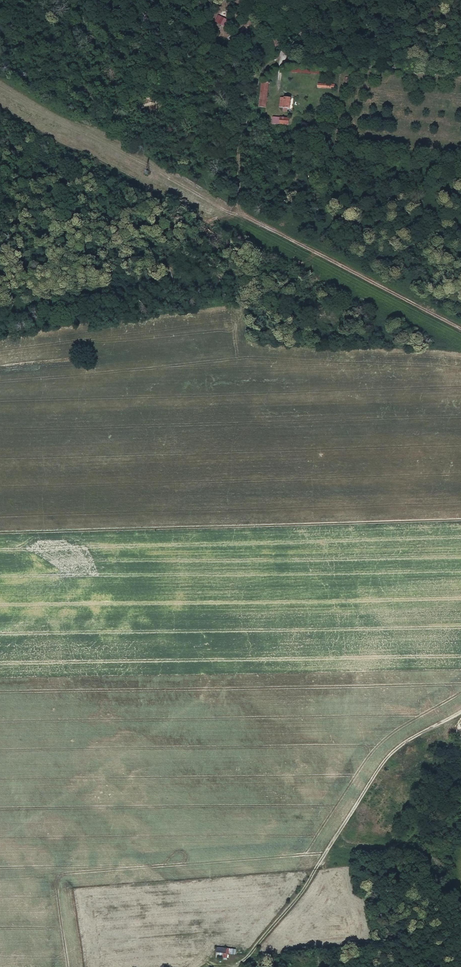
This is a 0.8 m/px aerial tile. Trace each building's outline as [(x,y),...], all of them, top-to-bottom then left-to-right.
[(227,27),(229,20),(218,15),(215,21),(227,27)] [(288,97),(279,97),(277,107),(281,107),(280,110),(284,110),(285,108),(288,108),(288,97)] [(405,767),(399,779),(404,782),(410,770),(405,767)] [(216,959),(227,960),(228,954),(235,954),(235,948),(216,947),(216,959)]
